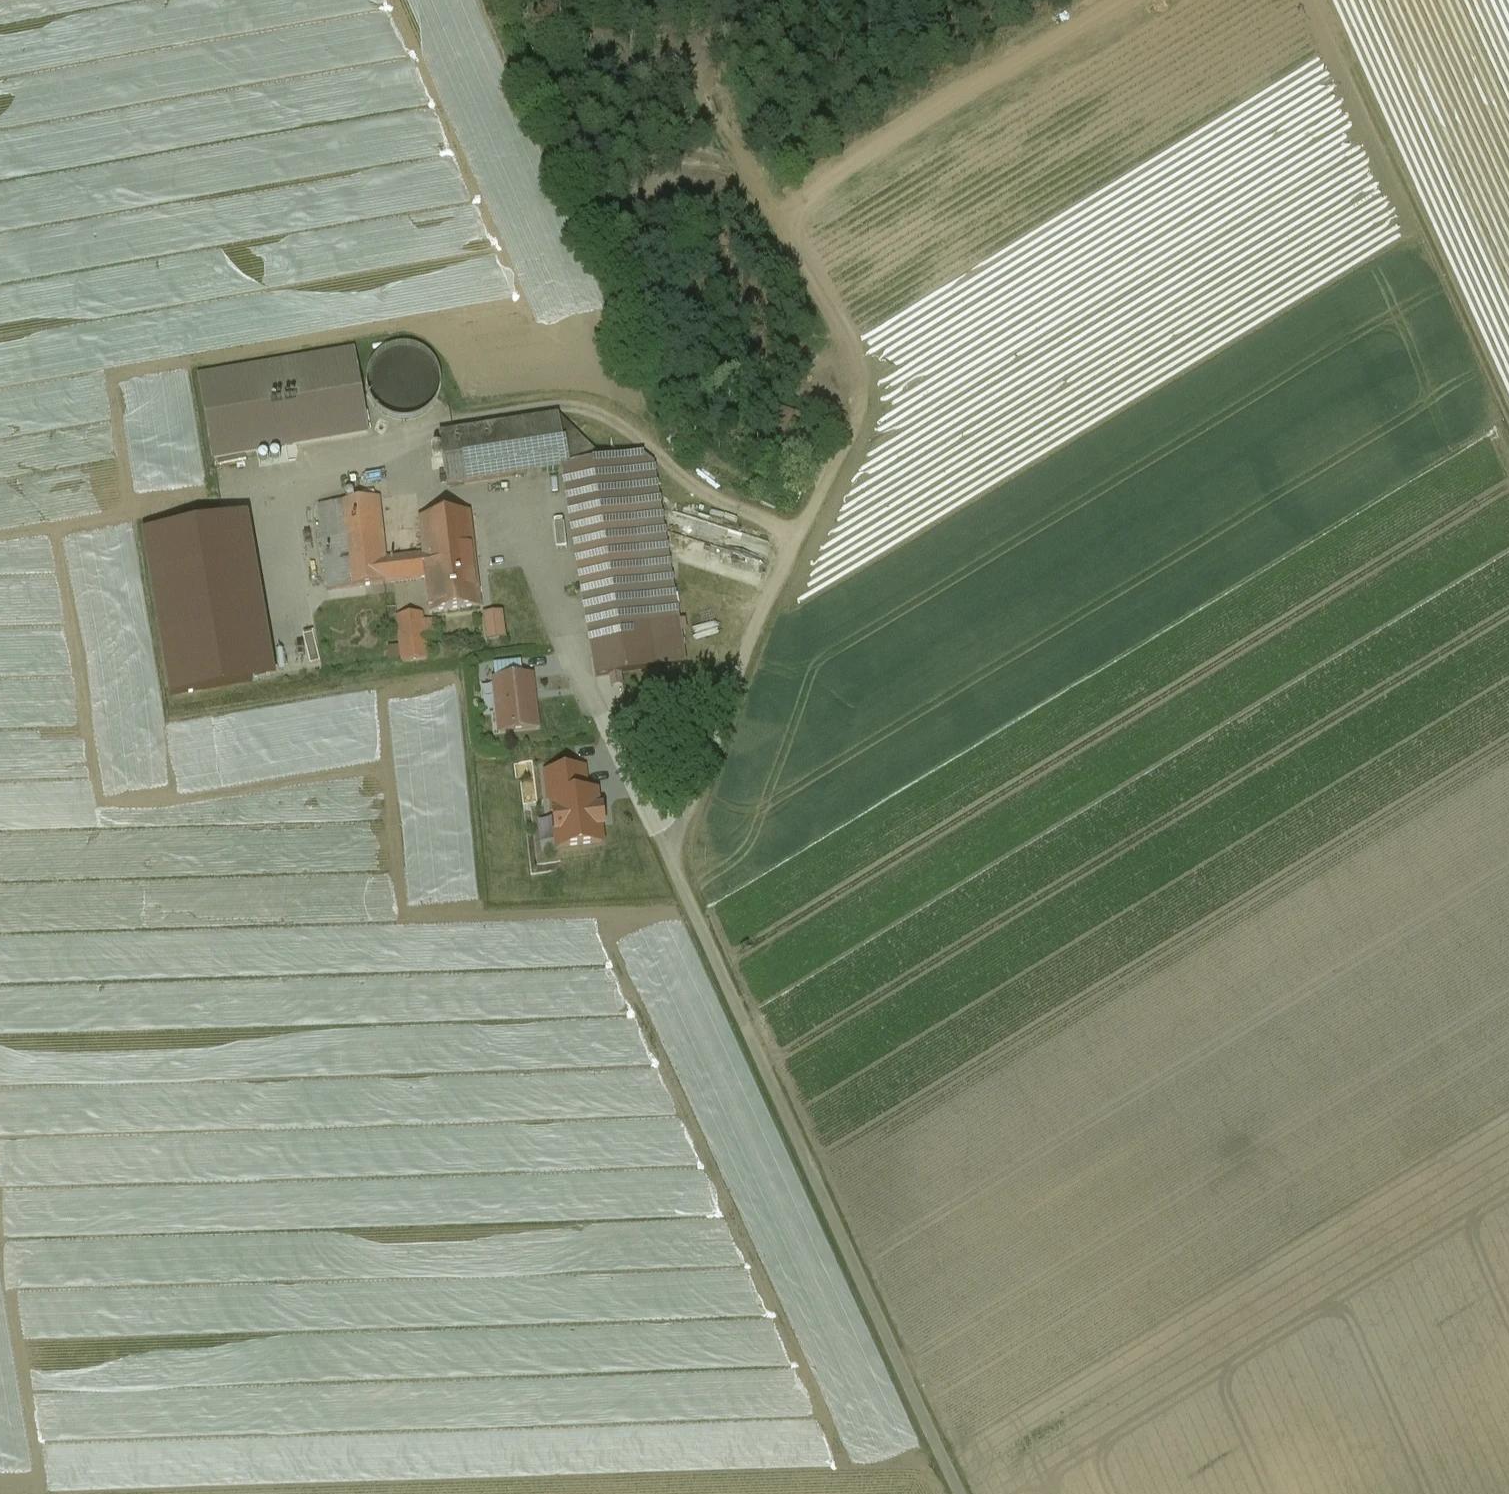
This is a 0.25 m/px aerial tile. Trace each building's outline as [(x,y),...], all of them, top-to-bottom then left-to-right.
[(356,347),(199,375),(215,462),(372,433),(356,347)] [(560,415),(438,435),(447,489),(569,469),(560,415)] [(650,455),(565,468),(597,670),(681,657),(650,455)] [(380,499),(317,506),(327,590),(425,579),(429,614),(480,608),(469,512),(417,518),(421,554),(387,558),(380,499)] [(251,516),(143,535),(171,698),(279,680),(251,516)] [(510,609),(489,610),(492,638),(512,637),(510,609)] [(423,616),(397,617),(399,664),(425,663),(423,616)] [(498,676),(502,733),(547,730),(543,673),(498,676)]
